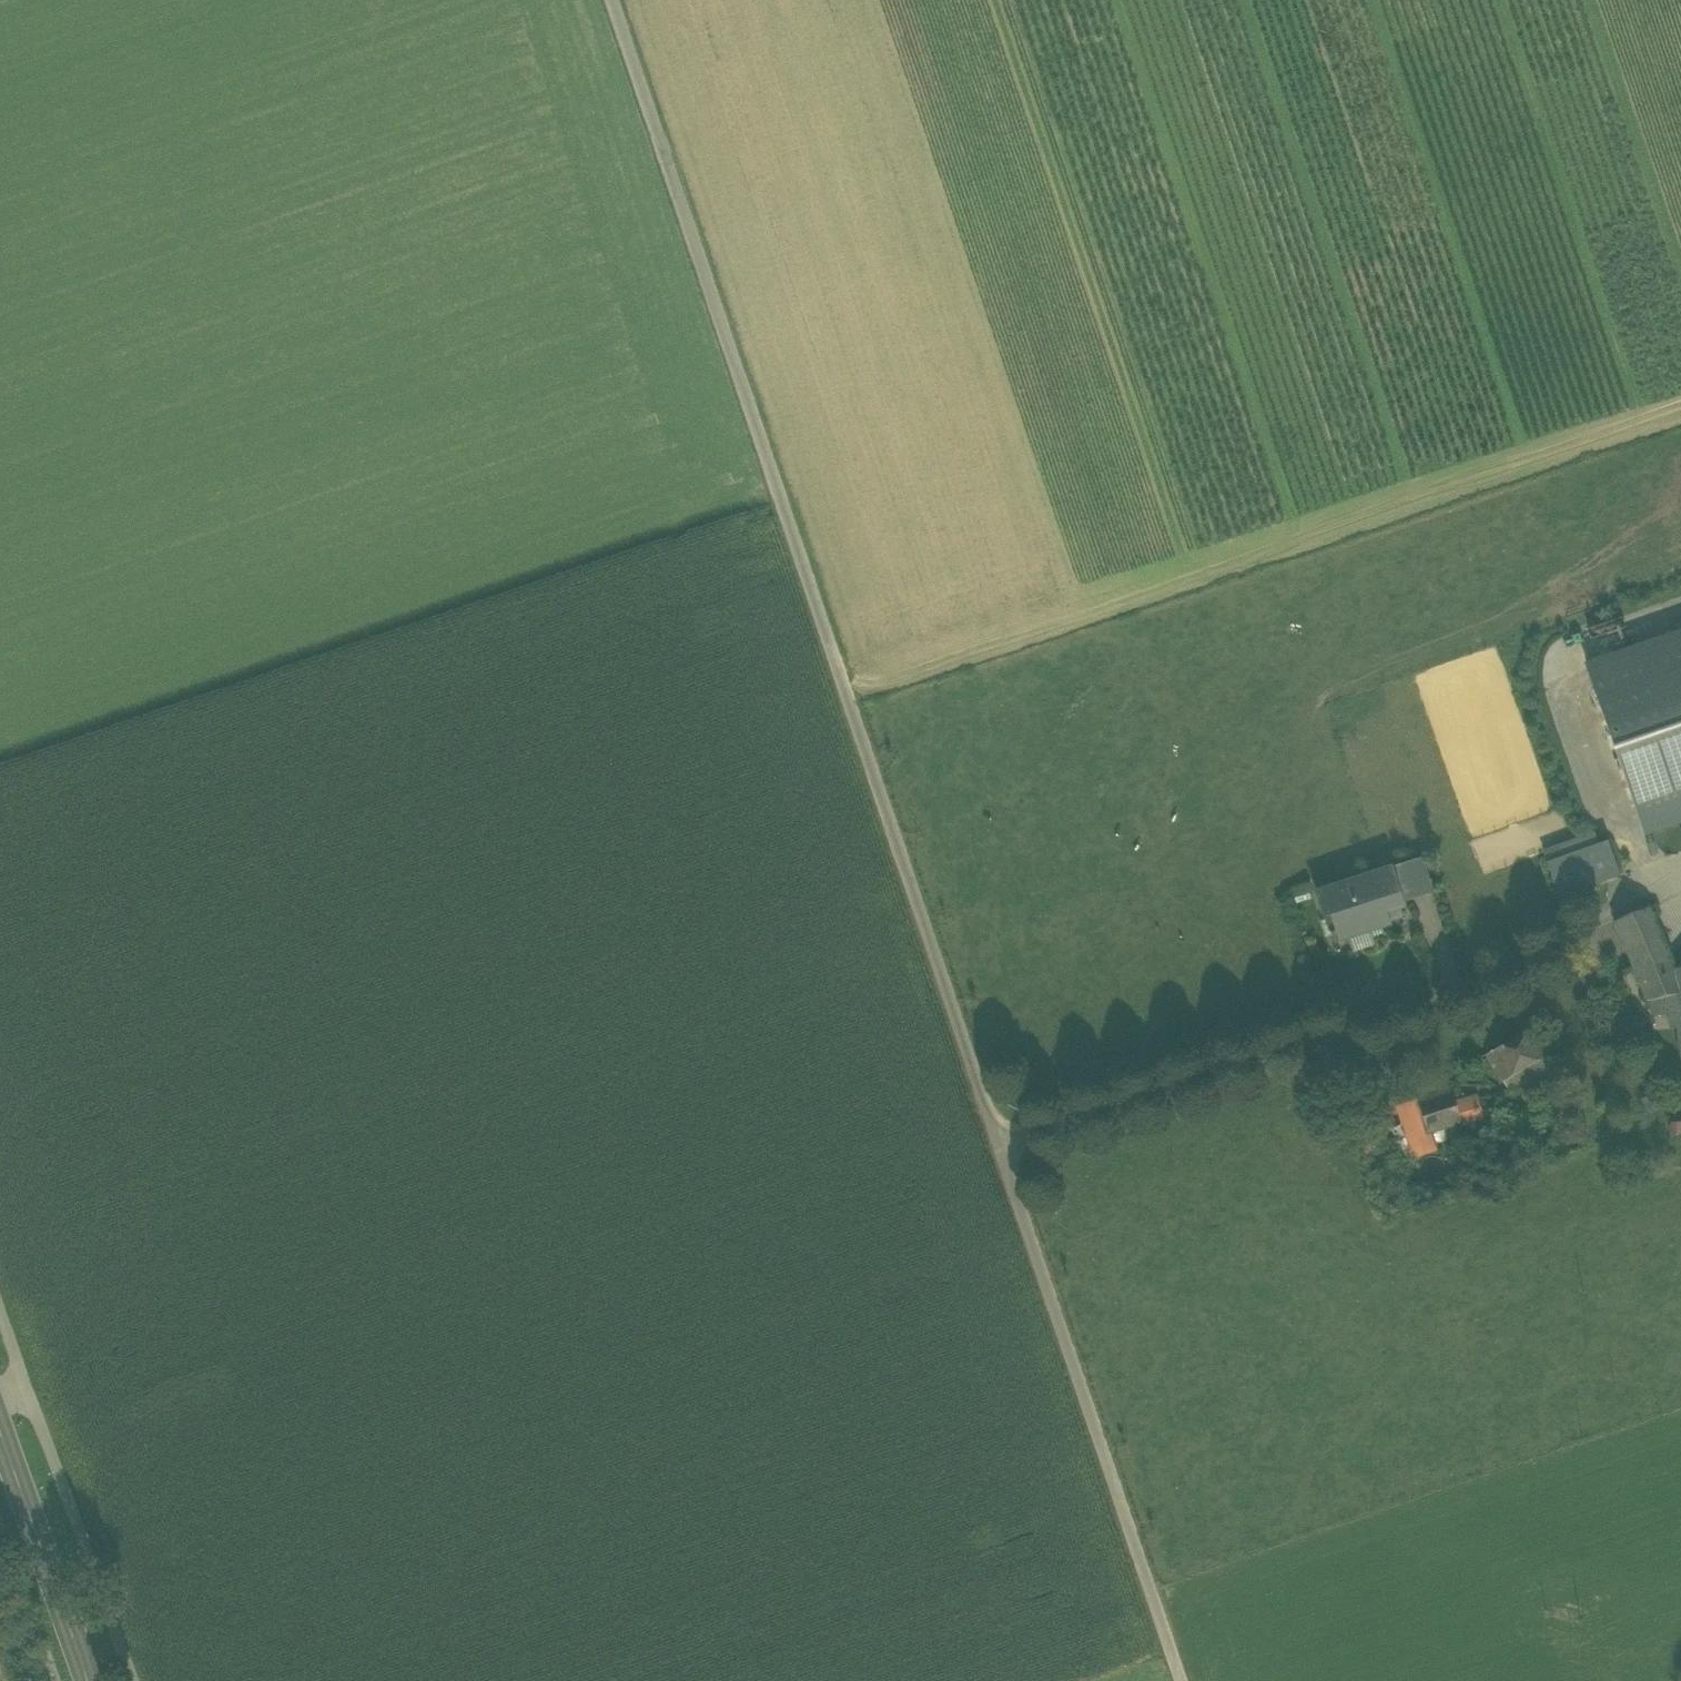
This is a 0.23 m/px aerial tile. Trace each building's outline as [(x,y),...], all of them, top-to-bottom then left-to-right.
[(1587,667),(1645,832),(1680,819),(1680,635),(1587,667)] [(1544,852),(1548,865),(1607,844),(1595,834),(1544,852)] [(1619,874),(1608,843),(1607,844),(1548,865),(1559,895),(1619,874)] [(1420,861),(1391,870),(1401,901),(1430,892),(1420,861)] [(1317,894),(1324,916),(1333,913),(1341,938),(1348,935),(1382,924),(1388,922),(1384,910),(1393,907),(1402,904),(1401,901),(1391,870),(1317,894)] [(1638,980),(1648,1001),(1651,1000),(1676,995),(1673,970),(1675,970),(1649,907),(1614,922),(1638,980)] [(1385,933),(1382,924),(1348,935),(1354,953),(1375,946),(1372,937),(1385,933)] [(1670,1028),(1680,1027),(1676,995),(1651,1000),(1653,1017),(1669,1015),(1670,1028)] [(1534,1073),(1539,1083),(1557,1074),(1535,1030),(1486,1055),(1501,1083),(1503,1081),(1523,1071),(1534,1066),(1537,1072),(1534,1073)] [(1531,1087),(1535,1085),(1539,1083),(1534,1073),(1537,1072),(1534,1066),(1523,1071),(1531,1087)] [(1523,1071),(1503,1081),(1511,1096),(1539,1093),(1535,1085),(1531,1087),(1523,1071)] [(1667,1106),(1659,1090),(1640,1100),(1648,1115),(1667,1106)] [(1418,1102),(1428,1134),(1461,1123),(1455,1101),(1451,1091),(1418,1102)] [(1476,1094),(1455,1101),(1461,1123),(1462,1126),(1483,1119),(1476,1094)] [(1410,1137),(1411,1139),(1428,1134),(1418,1102),(1401,1107),(1410,1137)] [(1433,1150),(1428,1134),(1411,1139),(1416,1156),(1433,1150)] [(1397,1162),(1416,1156),(1411,1139),(1410,1137),(1391,1143),(1397,1162)]
